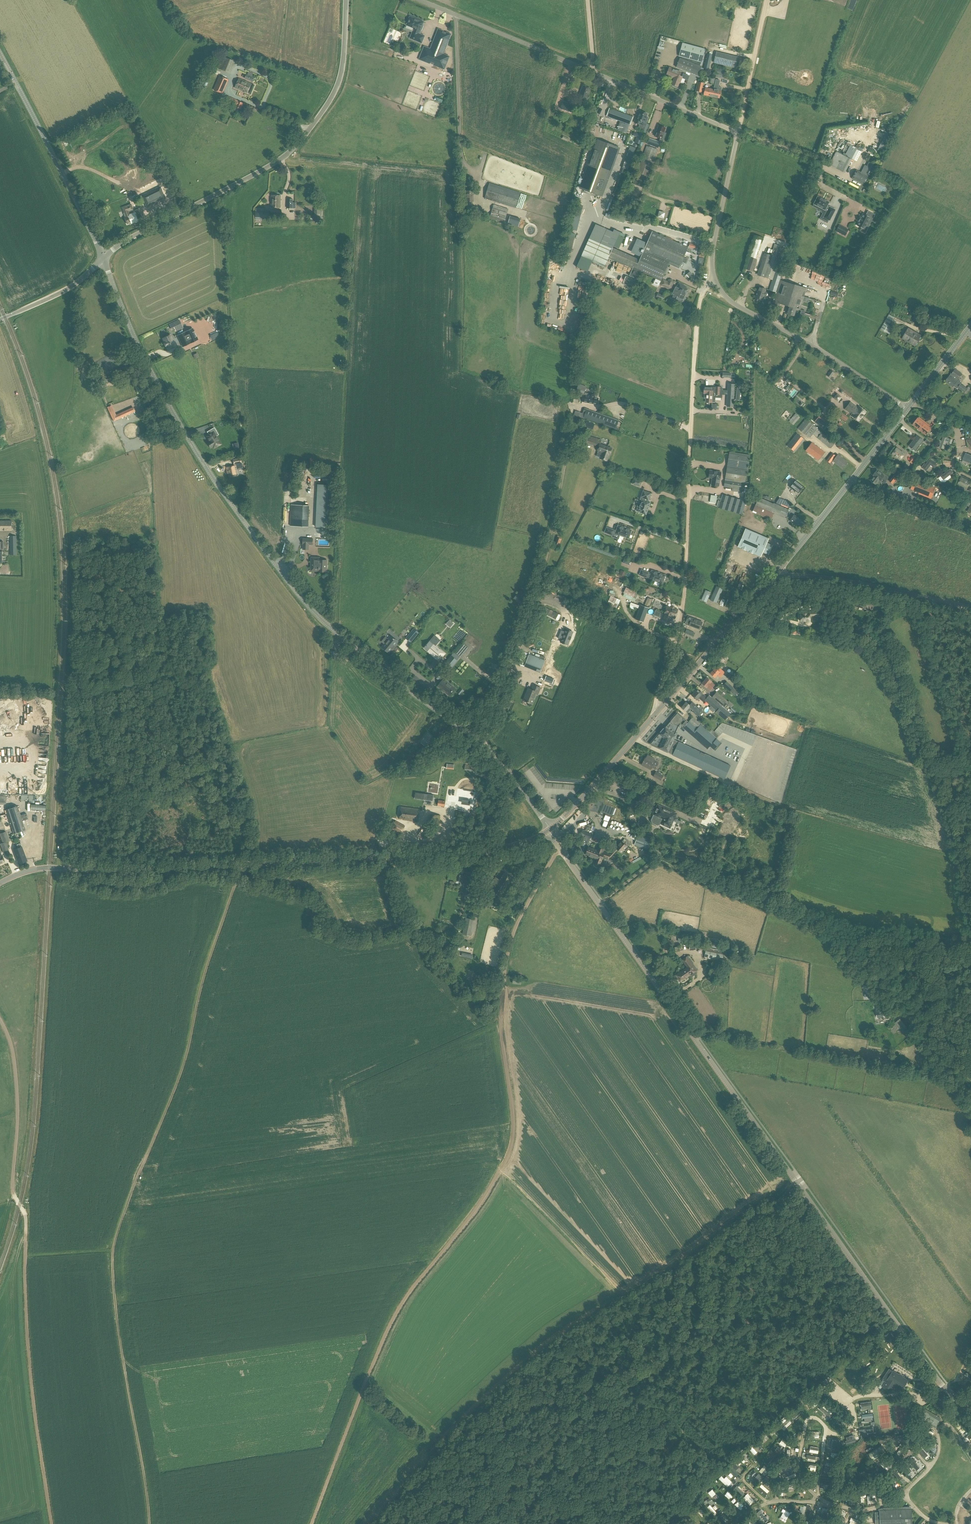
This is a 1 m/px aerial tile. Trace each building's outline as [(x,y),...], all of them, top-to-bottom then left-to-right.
[(410,17),(407,24),(412,26),(411,28),(415,29),(414,32),(413,32),(410,39),(422,43),(424,37),(417,34),(419,30),(420,31),(422,26),(420,25),(422,21),(411,17),(410,17)] [(443,54),(451,34),(439,30),(431,49),(425,47),(420,59),(444,68),(449,57),(443,54)] [(683,42),(679,56),(685,58),(702,62),(705,48),(683,42)] [(717,52),(714,62),(736,67),(738,57),(717,52)] [(707,53),(704,68),(709,70),(712,54),(707,53)] [(223,56),(218,68),(229,73),(234,61),(223,56)] [(680,58),(676,67),(698,76),(701,66),(680,58)] [(716,67),(714,77),(724,79),(726,69),(716,67)] [(669,68),(666,76),(674,79),(672,84),(674,85),(673,86),(677,88),(677,86),(678,87),(678,86),(680,87),(682,84),(680,83),(682,77),(680,76),(681,73),(669,68)] [(247,74),(245,78),(253,82),(255,77),(252,76),(253,74),(249,72),(248,75),(247,74)] [(222,93),(228,79),(220,76),(214,90),(222,93)] [(239,78),(235,88),(248,93),(252,84),(239,78)] [(704,94),(712,96),(714,89),(703,87),(703,83),(699,82),(697,91),(702,92),(702,90),(705,91),(704,94)] [(581,90),(579,97),(582,98),(581,102),(586,104),(590,88),(583,86),(582,90),(581,90)] [(721,91),(718,90),(718,88),(714,87),(714,89),(712,96),(719,98),(721,91)] [(229,95),(226,100),(234,104),(233,105),(241,110),(245,103),(239,101),(240,100),(229,95)] [(573,105),(563,102),(561,109),(571,112),(573,105)] [(609,108),(606,116),(619,121),(629,125),(630,125),(633,117),(609,108)] [(640,111),(637,122),(640,123),(641,120),(646,122),(648,114),(640,111)] [(626,132),(629,125),(619,121),(617,129),(626,132)] [(659,125),(655,136),(662,139),(666,128),(659,125)] [(658,147),(660,141),(649,137),(647,143),(658,147)] [(599,195),(617,146),(598,139),(580,188),(599,195)] [(647,145),(633,183),(644,188),(658,149),(647,145)] [(861,152),(857,149),(852,159),(857,161),(862,152),(861,152)] [(836,151),(829,165),(845,173),(852,159),(836,151)] [(869,160),(866,167),(868,168),(866,173),(868,174),(870,175),(876,163),(869,160)] [(857,170),(852,178),(864,185),(868,176),(867,175),(867,174),(868,175),(868,174),(866,173),(865,174),(857,170)] [(830,182),(849,190),(852,183),(833,174),(830,182)] [(490,183),(485,198),(516,207),(521,191),(490,183)] [(147,206),(165,197),(160,188),(160,189),(144,197),(143,197),(142,196),(147,206)] [(467,191),(467,201),(474,201),(474,196),(476,196),(476,192),(474,192),(474,191),(467,191)] [(271,195),(271,207),(281,207),(281,195),(271,195)] [(827,206),(829,202),(818,196),(814,204),(813,206),(817,208),(818,206),(825,210),(820,219),(827,223),(829,220),(830,220),(835,210),(830,207),(829,207),(827,206)] [(131,204),(122,207),(124,213),(125,217),(127,224),(132,222),(133,223),(138,221),(134,212),(129,214),(128,211),(133,209),(131,204)] [(494,204),(491,218),(505,222),(509,208),(494,204)] [(315,208),(315,216),(323,216),(323,208),(315,208)] [(860,222),(857,225),(857,226),(866,230),(867,229),(868,226),(872,219),(873,218),(864,214),(863,214),(861,218),(861,217),(859,221),(860,222)] [(511,215),(509,223),(519,226),(522,218),(511,215)] [(849,230),(839,225),(836,231),(845,236),(849,230)] [(649,275),(656,279),(661,281),(670,262),(674,264),(673,265),(674,266),(676,267),(677,267),(677,266),(679,267),(679,266),(680,266),(688,247),(653,231),(640,260),(613,248),(612,249),(599,243),(598,244),(587,239),(584,246),(634,269),(643,273),(649,275)] [(750,257),(746,269),(753,271),(757,259),(755,259),(761,240),(755,238),(749,257),(750,257)] [(764,253),(758,274),(763,276),(773,279),(778,264),(783,247),(775,244),(771,255),(764,253)] [(773,279),(769,290),(777,292),(780,280),(785,266),(778,264),(773,279)] [(663,280),(661,286),(668,289),(672,288),(674,282),(674,281),(671,279),(668,280),(667,281),(663,280)] [(777,292),(774,301),(776,302),(774,307),(778,308),(780,303),(790,306),(788,313),(794,315),(796,308),(800,310),(807,288),(780,280),(777,292)] [(674,294),(673,299),(683,303),(685,296),(686,296),(688,291),(687,290),(688,288),(684,287),(685,285),(678,283),(676,289),(675,288),(673,294),(674,294)] [(759,287),(755,299),(759,301),(760,298),(763,299),(764,296),(766,296),(767,296),(767,293),(767,292),(765,292),(766,289),(759,287)] [(897,302),(894,309),(895,310),(898,304),(903,307),(904,305),(897,302)] [(179,321),(170,325),(172,330),(175,329),(175,331),(182,328),(179,321)] [(885,322),(881,329),(891,334),(894,328),(890,325),(885,322)] [(909,328),(903,338),(916,346),(922,336),(909,328)] [(192,329),(178,336),(182,346),(197,339),(192,329)] [(172,339),(170,335),(163,339),(165,343),(164,343),(165,346),(166,345),(168,349),(175,346),(174,344),(176,344),(173,339),(172,339)] [(958,380),(963,374),(955,369),(946,382),(953,387),(954,386),(957,388),(958,388),(965,393),(968,388),(962,383),(958,380)] [(580,384),(577,391),(585,394),(586,391),(588,386),(580,384)] [(722,390),(722,388),(720,388),(720,387),(716,387),(704,387),(704,393),(713,394),(713,392),(720,393),(722,393),(722,394),(728,394),(734,395),(734,394),(734,386),(734,384),(728,384),(728,390),(724,390),(722,390)] [(737,387),(736,400),(740,400),(741,393),(745,393),(745,388),(737,387)] [(722,398),(722,394),(722,393),(720,393),(713,392),(713,394),(704,393),(704,394),(704,398),(706,399),(706,402),(713,403),(713,400),(715,400),(715,397),(722,398)] [(583,395),(582,401),(593,403),(595,394),(589,393),(588,396),(583,395)] [(860,420),(867,411),(861,406),(860,407),(853,400),(847,407),(855,413),(854,414),(860,420)] [(116,415),(112,405),(107,407),(114,422),(118,420),(116,415)] [(123,417),(135,412),(133,407),(120,413),(122,418),(123,417)] [(576,411),(574,416),(579,417),(584,419),(585,417),(616,428),(619,421),(596,413),(591,411),(585,408),(583,413),(576,411)] [(796,413),(789,421),(794,425),(801,417),(796,413)] [(829,423),(820,415),(815,421),(824,429),(829,423)] [(919,418),(914,425),(926,435),(932,428),(930,427),(931,425),(920,417),(919,418)] [(806,418),(798,428),(806,435),(814,425),(806,418)] [(847,433),(854,427),(847,420),(841,426),(847,433)] [(814,425),(806,435),(810,437),(813,434),(817,429),(818,428),(814,425)] [(220,443),(215,434),(217,433),(214,428),(207,432),(209,434),(206,436),(207,437),(208,439),(209,441),(208,442),(211,447),(212,446),(213,448),(217,446),(216,445),(220,443)] [(817,438),(822,432),(817,429),(813,434),(817,438)] [(822,432),(817,438),(831,448),(835,443),(822,432)] [(797,433),(787,445),(795,452),(805,439),(797,433)] [(589,435),(586,441),(600,446),(599,450),(603,452),(601,458),(607,461),(609,454),(610,454),(612,448),(601,444),(602,440),(589,435)] [(918,436),(910,446),(916,451),(924,441),(918,436)] [(943,437),(939,448),(944,450),(945,447),(947,448),(947,447),(945,446),(946,443),(951,445),(953,440),(943,437)] [(812,442),(806,450),(819,460),(825,452),(812,442)] [(897,448),(893,454),(901,460),(905,454),(897,448)] [(832,452),(826,460),(831,464),(833,461),(843,469),(848,462),(838,454),(837,456),(832,452)] [(729,453),(723,486),(733,488),(732,491),(741,493),(741,490),(744,490),(749,457),(729,453)] [(962,461),(970,464),(970,455),(965,453),(962,461)] [(234,466),(227,467),(229,477),(236,476),(236,475),(239,474),(238,468),(243,468),(242,463),(244,462),(243,457),(240,458),(240,456),(233,458),(234,466)] [(930,459),(923,468),(927,471),(931,465),(935,468),(938,465),(930,459)] [(582,468),(583,464),(577,461),(573,472),(579,474),(580,470),(582,471),(583,468),(582,468)] [(950,469),(940,476),(943,480),(953,473),(950,469)] [(888,479),(877,470),(873,475),(875,477),(872,480),(877,484),(879,480),(881,481),(883,478),(886,481),(888,479)] [(710,471),(709,478),(713,479),(711,485),(719,487),(721,473),(710,471)] [(961,477),(957,484),(967,489),(970,482),(961,477)] [(911,478),(908,487),(927,494),(931,486),(911,478)] [(796,480),(790,487),(795,492),(796,492),(798,493),(804,487),(796,480)] [(333,527),(334,485),(318,484),(316,527),(333,527)] [(638,506),(636,511),(646,514),(651,502),(647,501),(648,499),(649,500),(651,493),(643,491),(641,497),(644,498),(643,500),(642,499),(641,504),(639,503),(637,506),(638,506)] [(718,501),(717,506),(743,514),(747,501),(734,497),(723,494),(721,502),(718,501)] [(760,496),(756,505),(774,513),(785,518),(789,509),(760,496)] [(297,505),(296,526),(308,526),(309,505),(297,505)] [(794,515),(790,521),(794,523),(795,521),(802,526),(804,522),(794,515)] [(12,531),(11,520),(0,520),(0,531),(12,531)] [(606,527),(604,532),(612,535),(613,532),(615,533),(620,535),(620,536),(623,537),(624,536),(629,538),(632,530),(626,529),(627,528),(626,528),(624,528),(624,527),(618,525),(616,531),(614,530),(606,527)] [(746,530),(739,548),(762,557),(764,553),(770,555),(773,546),(768,543),(770,539),(746,530)] [(312,557),(311,570),(318,571),(327,571),(327,560),(319,559),(319,557),(312,557)] [(641,570),(639,575),(647,578),(648,576),(650,577),(649,578),(663,583),(665,575),(660,573),(658,573),(658,572),(657,572),(652,570),(650,575),(648,575),(649,572),(641,570)] [(613,583),(615,579),(606,575),(604,579),(613,583)] [(717,586),(710,600),(717,603),(723,589),(717,586)] [(625,593),(636,599),(644,602),(646,596),(645,596),(627,587),(624,593),(625,593)] [(706,590),(701,600),(707,602),(712,592),(706,590)] [(520,603),(523,599),(517,594),(514,598),(520,603)] [(619,610),(623,600),(616,597),(617,595),(614,594),(610,604),(616,606),(615,609),(619,610)] [(858,598),(857,607),(873,610),(875,601),(858,598)] [(641,605),(636,620),(643,622),(649,608),(641,605)] [(664,614),(662,621),(670,624),(673,617),(675,618),(678,608),(667,605),(664,614)] [(807,613),(800,613),(800,621),(805,620),(805,622),(810,622),(810,615),(822,615),(822,613),(819,613),(819,612),(810,612),(807,612),(807,613)] [(688,616),(687,621),(691,622),(689,625),(700,629),(703,622),(688,616)] [(548,640),(554,625),(546,621),(540,636),(548,640)] [(573,632),(565,629),(564,632),(561,630),(558,638),(561,639),(560,642),(568,645),(569,640),(570,640),(571,637),(573,632)] [(414,638),(410,634),(406,639),(411,642),(414,638)] [(395,646),(398,643),(391,637),(382,647),(389,653),(392,649),(393,650),(395,647),(395,646)] [(440,650),(436,646),(439,642),(434,637),(430,641),(424,648),(434,656),(440,650)] [(529,654),(525,666),(540,672),(545,660),(529,654)] [(450,668),(457,660),(451,655),(445,663),(450,668)] [(712,669),(710,672),(711,673),(715,677),(718,674),(720,677),(725,672),(719,667),(717,669),(715,668),(714,670),(712,669)] [(707,677),(702,683),(707,687),(711,690),(715,685),(711,682),(712,682),(707,677)] [(455,688),(444,679),(438,686),(442,689),(441,690),(445,693),(445,692),(449,695),(455,688)] [(727,681),(723,685),(735,695),(738,691),(727,681)] [(529,688),(524,700),(533,704),(536,694),(538,695),(540,687),(534,685),(532,689),(529,688)] [(697,689),(692,695),(697,699),(700,696),(705,699),(707,697),(702,693),(697,689)] [(712,696),(707,702),(728,720),(733,714),(728,709),(730,706),(727,703),(729,701),(720,692),(714,698),(712,696)] [(686,702),(682,707),(688,713),(692,708),(699,715),(703,710),(693,702),(692,704),(689,702),(688,703),(686,702)] [(678,712),(650,743),(652,745),(668,752),(673,755),(725,779),(731,766),(674,739),(681,726),(684,728),(683,728),(708,749),(710,746),(717,738),(712,734),(710,732),(701,724),(697,728),(689,721),(689,722),(678,712)] [(693,717),(690,721),(697,727),(700,724),(693,717)] [(428,733),(421,742),(427,746),(433,738),(428,733)] [(721,742),(717,738),(710,746),(714,749),(719,744),(720,745),(722,743),(721,742)] [(416,753),(415,754),(418,758),(426,752),(423,747),(416,753)] [(646,757),(642,764),(651,769),(652,767),(656,769),(658,763),(655,761),(656,758),(649,754),(647,758),(646,757)] [(656,771),(653,776),(661,781),(664,776),(656,771)] [(655,786),(653,789),(663,793),(666,788),(656,783),(655,786)] [(658,804),(651,819),(652,822),(657,825),(660,824),(661,823),(670,827),(676,813),(658,804)] [(17,806),(6,810),(13,833),(25,829),(17,806)] [(402,807),(400,819),(417,821),(419,809),(402,807)] [(603,827),(610,830),(613,822),(606,820),(603,827)] [(395,821),(391,828),(400,834),(405,827),(395,821)] [(581,836),(582,836),(581,838),(580,838),(578,843),(584,846),(585,843),(588,844),(593,830),(592,829),(593,826),(589,824),(587,828),(588,828),(586,831),(583,829),(581,836)] [(425,830),(420,834),(423,839),(429,838),(430,832),(425,830)] [(0,834),(0,835),(3,843),(0,844),(3,852),(9,850),(6,842),(9,841),(6,832),(0,834)] [(636,836),(634,839),(637,840),(635,845),(647,850),(651,839),(640,834),(638,838),(636,836)] [(617,848),(616,848),(621,853),(622,853),(622,852),(627,846),(624,844),(628,840),(627,838),(625,838),(617,848)] [(18,848),(13,850),(18,864),(27,860),(20,843),(17,844),(18,848)] [(589,847),(586,854),(594,857),(594,858),(597,859),(596,863),(600,865),(600,864),(601,864),(602,861),(601,860),(603,857),(608,859),(610,854),(603,852),(604,849),(603,848),(602,848),(600,849),(599,851),(589,847)] [(505,872),(500,880),(497,883),(506,889),(513,878),(505,872)] [(475,876),(465,874),(462,886),(468,888),(469,884),(473,885),(475,876)] [(497,883),(500,880),(496,877),(488,888),(501,896),(506,889),(497,883)] [(471,896),(473,885),(469,884),(468,888),(462,886),(461,894),(471,896)] [(708,941),(704,957),(722,961),(726,945),(708,941)] [(690,965),(678,973),(683,980),(699,969),(698,968),(698,969),(689,955),(685,957),(690,965)] [(908,996),(903,1000),(909,1008),(914,1004),(908,996)] [(883,1003),(876,1003),(877,1011),(879,1011),(879,1017),(883,1017),(884,1019),(890,1019),(889,1010),(886,1010),(884,1010),(883,1003)] [(900,1019),(896,1022),(908,1037),(913,1034),(900,1019)] [(913,1034),(909,1038),(910,1039),(914,1044),(915,1045),(919,1041),(913,1034)] [(920,1047),(926,1056),(929,1053),(923,1045),(920,1047)] [(883,1379),(880,1384),(882,1386),(891,1392),(895,1386),(902,1391),(909,1380),(902,1376),(903,1375),(900,1373),(899,1374),(893,1370),(886,1381),(883,1379)] [(815,1407),(817,1405),(812,1398),(809,1401),(815,1407)] [(945,1409),(949,1406),(942,1398),(938,1401),(945,1409)] [(802,1404),(799,1401),(791,1408),(795,1411),(802,1404)] [(825,1406),(823,1408),(827,1412),(826,1413),(828,1414),(828,1413),(830,1414),(832,1412),(831,1411),(833,1410),(830,1407),(828,1409),(825,1406)] [(958,1416),(960,1414),(955,1407),(952,1409),(958,1416)] [(952,1409),(949,1412),(956,1419),(959,1417),(952,1409)] [(782,1427),(789,1422),(784,1417),(778,1423),(782,1427)] [(845,1424),(841,1419),(837,1423),(842,1428),(845,1424)] [(966,1431),(969,1428),(961,1420),(958,1422),(966,1431)] [(773,1425),(767,1431),(772,1435),(778,1429),(773,1425)] [(766,1434),(759,1440),(761,1442),(768,1436),(766,1434)] [(783,1436),(781,1440),(784,1442),(790,1447),(793,1443),(783,1436)] [(926,1439),(923,1442),(931,1450),(933,1447),(928,1442),(930,1441),(928,1439),(927,1441),(926,1439)] [(757,1452),(755,1450),(754,1451),(753,1449),(753,1448),(750,1444),(747,1446),(754,1454),(757,1452)] [(902,1445),(895,1453),(898,1455),(900,1456),(905,1449),(904,1448),(905,1447),(902,1445)] [(919,1445),(916,1448),(924,1458),(927,1455),(922,1449),(923,1449),(922,1447),(921,1448),(919,1445)] [(745,1452),(739,1458),(743,1462),(747,1458),(745,1456),(747,1454),(745,1452)] [(834,1452),(831,1457),(837,1462),(839,1459),(840,1457),(834,1452)] [(861,1468),(861,1465),(865,1465),(864,1454),(854,1455),(856,1468),(861,1468)] [(773,1455),(768,1461),(773,1465),(778,1458),(773,1455)] [(884,1459),(882,1462),(889,1470),(892,1467),(884,1459)] [(912,1460),(909,1462),(916,1470),(919,1467),(915,1463),(916,1462),(914,1460),(913,1461),(912,1460)] [(903,1463),(899,1466),(906,1475),(910,1472),(903,1463)] [(765,1466),(760,1472),(764,1476),(771,1467),(769,1465),(767,1468),(765,1466)] [(738,1477),(741,1474),(736,1468),(733,1471),(738,1477)] [(894,1470),(891,1472),(898,1480),(901,1478),(896,1473),(898,1472),(896,1470),(895,1471),(894,1470)] [(758,1473),(752,1479),(756,1483),(763,1477),(761,1474),(760,1475),(758,1473)] [(732,1482),(726,1477),(724,1479),(721,1476),(719,1479),(727,1487),(732,1482)] [(885,1480),(883,1482),(890,1491),(893,1490),(888,1484),(889,1483),(887,1480),(886,1480),(885,1480)] [(756,1486),(755,1487),(756,1488),(756,1489),(760,1492),(761,1493),(764,1496),(767,1493),(766,1493),(768,1491),(760,1484),(758,1486),(757,1487),(756,1486)] [(831,1484),(826,1491),(828,1493),(831,1490),(833,1491),(836,1488),(831,1484)] [(839,1489),(833,1496),(836,1498),(838,1495),(840,1496),(843,1492),(841,1491),(841,1490),(839,1489)] [(715,1490),(710,1493),(714,1498),(719,1495),(715,1490)] [(845,1492),(841,1500),(844,1502),(845,1498),(848,1500),(849,1496),(847,1495),(848,1493),(845,1492)] [(746,1496),(744,1498),(750,1505),(754,1501),(748,1493),(746,1495),(746,1496)] [(737,1505),(742,1509),(746,1505),(741,1501),(737,1505)] [(802,1505),(800,1517),(803,1517),(807,1517),(809,1507),(802,1505)] [(876,1513),(876,1523),(912,1523),(911,1508),(880,1510),(880,1513),(876,1513)] [(820,1513),(819,1517),(829,1520),(831,1516),(826,1514),(826,1513),(822,1512),(821,1513),(820,1513)]
